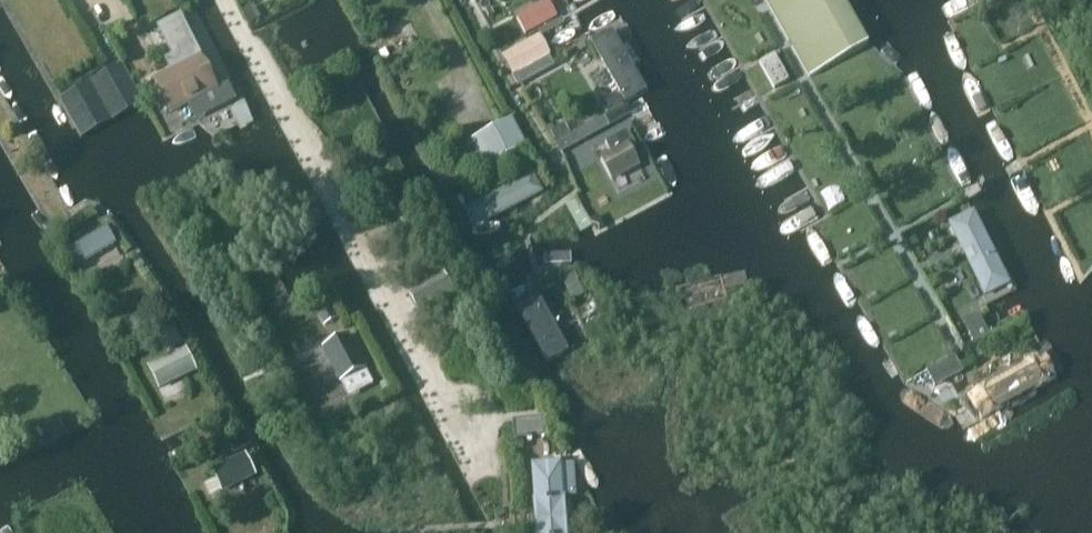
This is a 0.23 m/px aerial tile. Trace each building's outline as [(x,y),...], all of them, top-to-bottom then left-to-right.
[(865,47),(838,0),(762,0),(808,81),(865,47)] [(525,34),(557,17),(548,1),(516,18),(525,34)] [(171,113),(216,89),(200,59),(201,59),(179,16),(158,27),(174,59),(167,63),(172,72),(154,81),(171,113)] [(644,91),(611,33),(592,44),(625,102),(644,91)] [(513,76),(515,75),(547,57),(537,38),(502,57),(513,76)] [(205,53),(220,84),(233,78),(218,47),(205,53)] [(788,81),(773,55),(758,63),(774,89),(788,81)] [(58,99),(67,114),(80,138),(144,102),(122,63),(58,99)] [(608,126),(622,118),(617,108),(603,116),(603,118),(608,126)] [(603,118),(564,140),(569,149),(609,127),(608,126),(603,118)] [(486,165),(525,145),(512,119),(473,140),(486,165)] [(565,124),(551,131),(557,142),(571,135),(565,124)] [(630,151),(636,148),(628,131),(605,143),(611,155),(601,160),(611,180),(638,165),(630,151)] [(475,226),(537,193),(529,176),(467,209),(475,226)] [(973,213),(949,225),(985,296),(1009,284),(973,213)] [(67,253),(76,267),(114,244),(105,230),(67,253)] [(418,313),(453,295),(443,273),(407,291),(418,313)] [(325,293),(312,300),(325,325),(338,318),(325,293)] [(564,347),(535,294),(519,302),(548,356),(564,347)] [(974,336),(989,331),(982,313),(968,319),(974,336)] [(145,315),(124,326),(132,343),(153,332),(145,315)] [(574,322),(558,331),(568,350),(584,341),(574,322)] [(174,324),(155,332),(165,353),(183,343),(174,324)] [(348,344),(327,354),(343,383),(363,372),(348,344)] [(158,391),(199,372),(186,346),(145,366),(158,391)] [(1056,379),(1043,355),(968,396),(982,420),(1056,379)] [(545,437),(544,418),(512,420),(514,439),(545,437)] [(240,434),(226,441),(234,455),(247,448),(240,434)] [(222,492),(255,476),(245,455),(211,471),(222,492)] [(531,464),(536,532),(566,532),(561,462),(531,464)]
